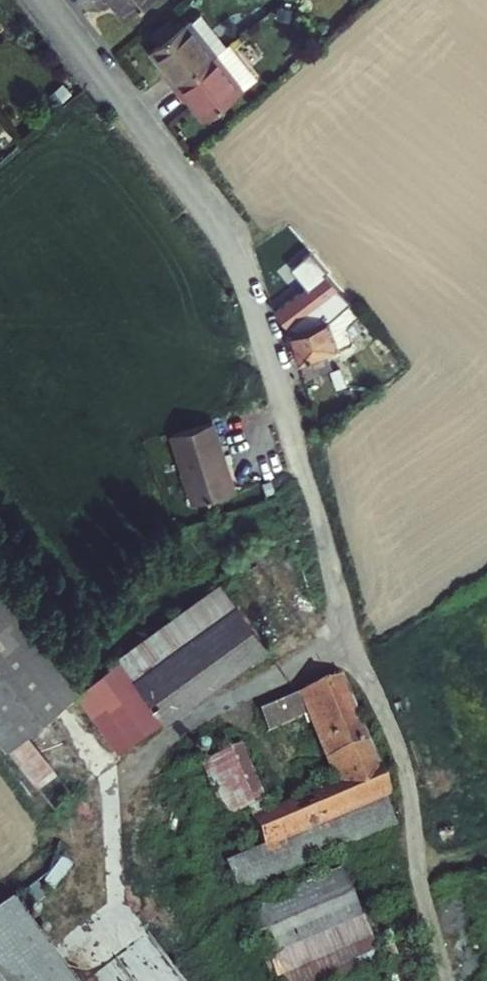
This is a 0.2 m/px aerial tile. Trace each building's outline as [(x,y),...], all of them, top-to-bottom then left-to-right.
[(123,11),(137,0),(115,0),(123,11)] [(185,16),(213,51),(223,43),(226,41),(198,6),(185,16)] [(162,67),(173,81),(213,51),(185,16),(149,44),(165,65),(162,67)] [(183,94),(186,92),(202,113),(249,77),(223,43),(213,51),(173,81),(183,94)] [(328,295),(339,307),(346,299),(312,261),(290,281),(300,292),(280,308),(293,324),(328,295)] [(299,355),(349,338),(343,323),(352,315),(367,332),(372,337),(381,329),(348,297),(346,299),(339,307),(334,312),(290,327),(299,355)] [(236,485),(215,415),(175,426),(196,497),(236,485)] [(170,712),(271,636),(223,572),(122,648),(81,680),(78,683),(125,746),(170,712)] [(0,580),(0,667),(40,715),(78,683),(81,680),(0,580)] [(0,667),(0,709),(19,732),(30,723),(40,715),(0,667)] [(259,712),(268,732),(304,718),(334,783),(251,815),(266,851),(391,798),(379,769),(380,768),(342,677),(324,684),(259,712)] [(0,709),(0,722),(12,737),(19,732),(0,709)] [(19,732),(65,788),(75,780),(30,723),(19,732)] [(19,732),(12,737),(58,794),(65,788),(19,732)] [(268,794),(245,741),(209,757),(226,795),(232,809),(252,800),(268,794)] [(262,892),(247,898),(270,948),(364,906),(343,856),(262,892)] [(0,905),(0,980),(81,980),(15,893),(0,905)]
